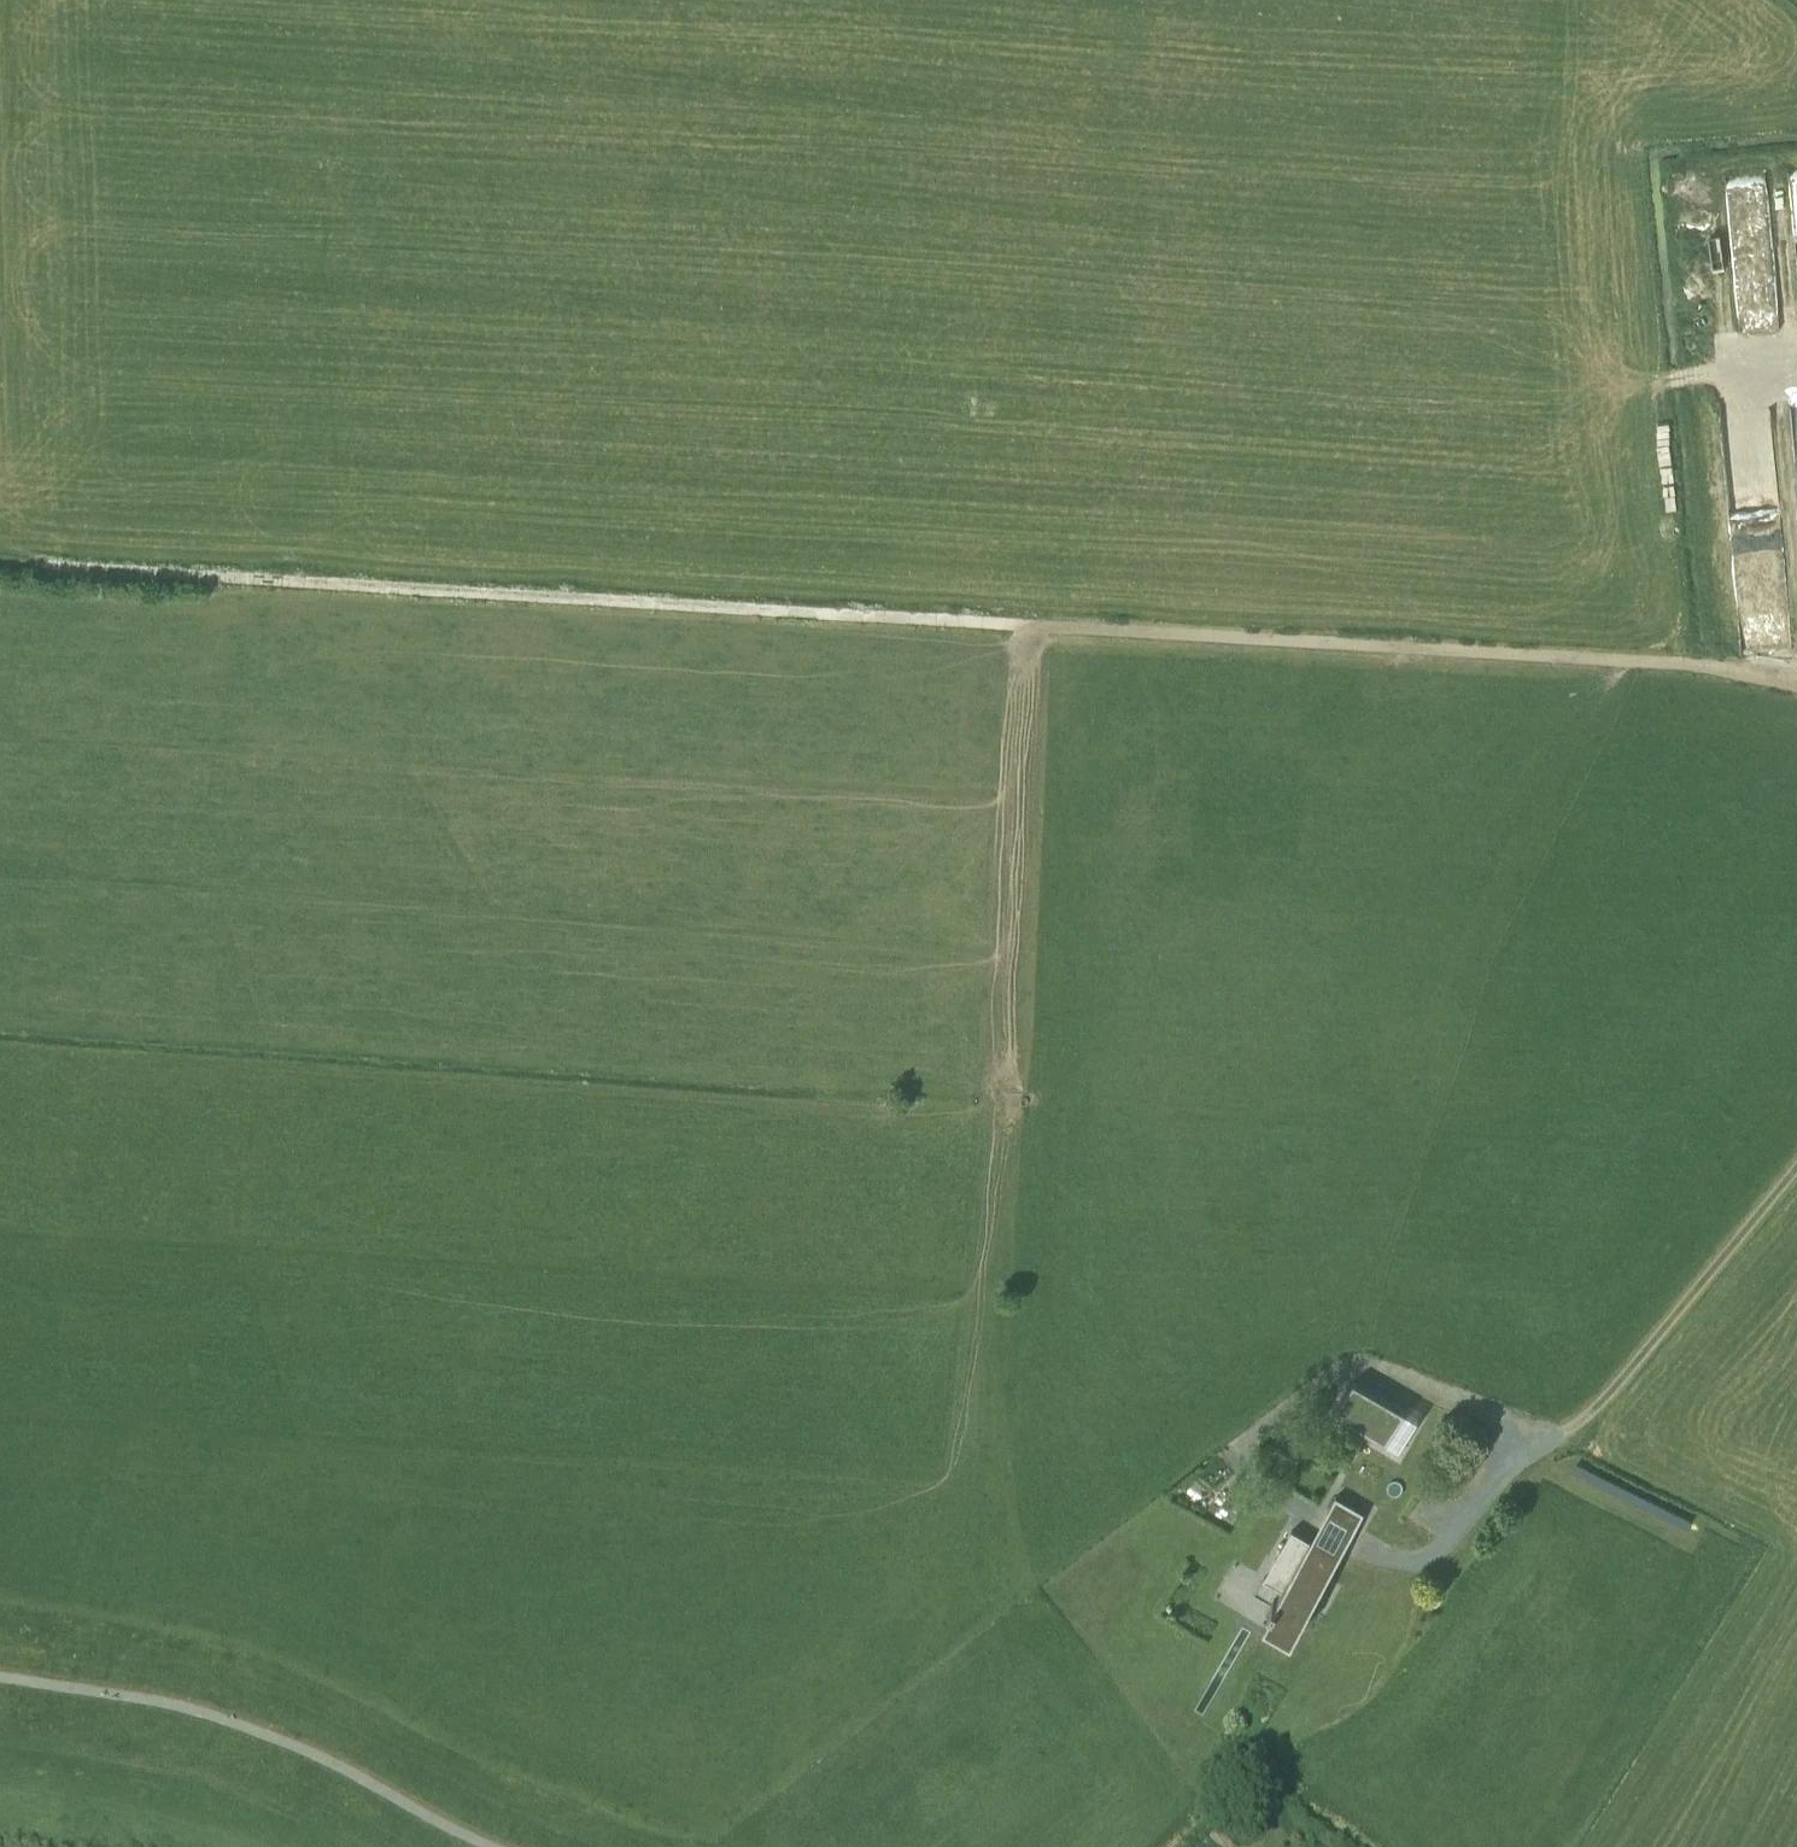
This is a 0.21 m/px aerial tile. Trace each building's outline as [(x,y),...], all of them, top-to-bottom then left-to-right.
[(1741,265),(1776,263),(1775,226),(1739,228),(1741,265)] [(1791,551),(1746,553),(1750,633),(1795,631),(1791,551)] [(1398,1454),(1419,1418),(1354,1381),(1334,1416),(1398,1454)] [(1356,1528),(1364,1513),(1336,1497),(1327,1513),(1356,1528)] [(1315,1545),(1289,1531),(1274,1559),(1292,1569),(1276,1599),(1273,1598),(1269,1605),(1272,1607),(1266,1618),(1299,1636),(1343,1553),(1318,1540),(1315,1545)]
